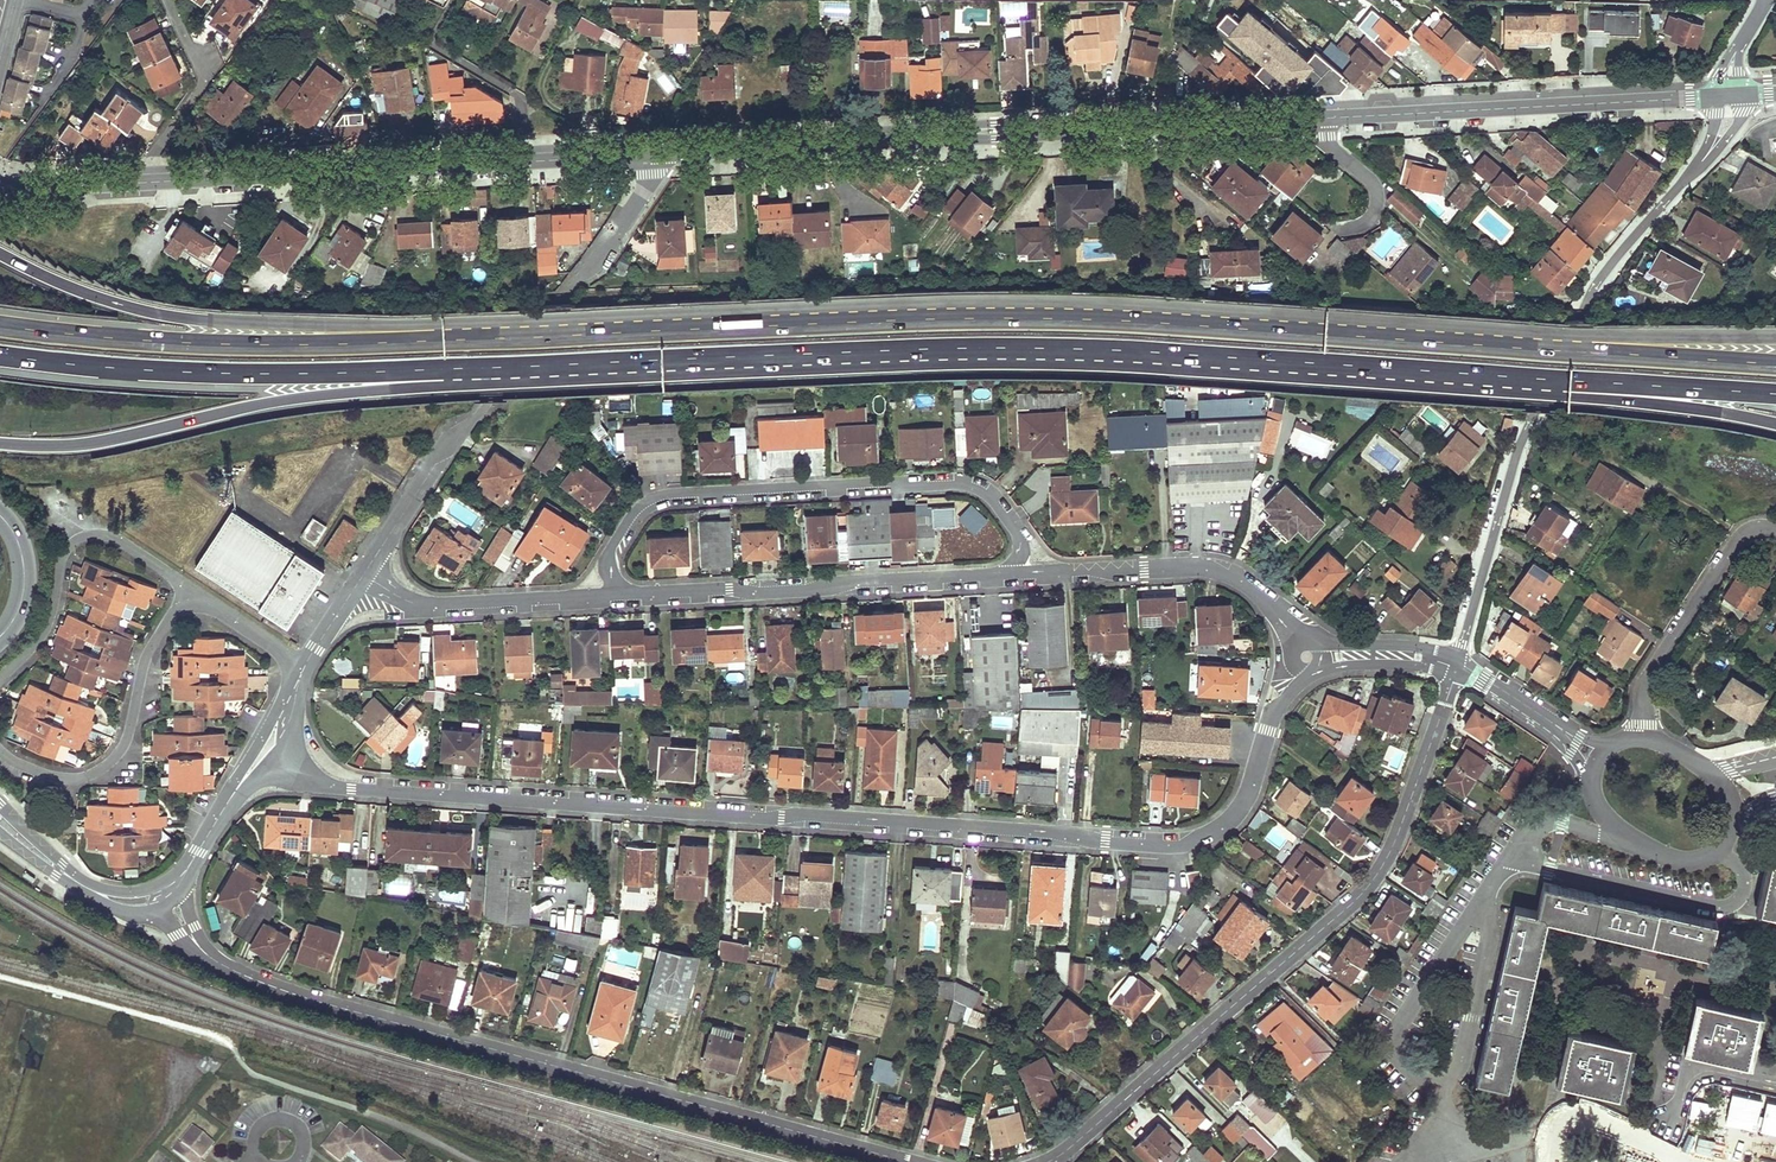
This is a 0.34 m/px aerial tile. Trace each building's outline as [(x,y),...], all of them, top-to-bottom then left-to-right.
[(247,0),(227,0),(212,20),(234,36),(256,6),(247,0)] [(368,0),(341,0),(363,10),(368,0)] [(397,0),(368,0),(363,10),(402,27),(412,7),(397,0)] [(465,9),(479,17),(488,0),(470,0),(465,9)] [(492,2),(489,0),(488,0),(479,17),(493,25),(503,6),(510,11),(516,0),(493,0),(492,2)] [(540,0),(520,0),(529,5),(510,39),(531,50),(545,24),(541,22),(550,6),(540,0)] [(1033,1),(1027,1),(1028,10),(1037,10),(1037,1),(1033,1)] [(1141,1),(1130,2),(1126,19),(1137,21),(1141,1)] [(1588,6),(1587,27),(1638,29),(1639,8),(1588,6)] [(664,35),(664,11),(664,10),(612,7),(611,17),(620,21),(627,21),(627,25),(638,26),(638,31),(641,33),(644,34),(664,35)] [(731,11),(709,10),(709,28),(718,33),(731,11)] [(1037,10),(1028,10),(1028,19),(1037,18),(1037,10)] [(673,11),(664,11),(664,35),(664,41),(697,41),(698,11),(685,11),(685,15),(673,14),(673,11)] [(1360,29),(1367,34),(1381,18),(1374,12),(1360,29)] [(1577,32),(1576,13),(1563,13),(1504,12),(1503,44),(1517,45),(1517,39),(1527,39),(1537,40),(1550,40),(1550,31),(1563,31),(1577,32)] [(1086,61),(1086,65),(1086,68),(1101,68),(1101,60),(1113,60),(1116,48),(1115,32),(1119,32),(1121,25),(1120,14),(1084,16),(1084,35),(1085,41),(1072,41),(1072,35),(1066,42),(1067,55),(1075,54),(1076,58),(1086,57),(1086,61)] [(29,31),(25,47),(41,51),(45,52),(53,20),(33,15),(29,31)] [(598,41),(600,37),(607,40),(611,33),(582,16),(575,28),(598,41)] [(1085,41),(1084,35),(1084,16),(1071,17),(1065,24),(1066,42),(1072,35),(1072,41),(1085,41)] [(1662,31),(1667,32),(1671,34),(1670,39),(1695,47),(1702,26),(1677,17),(1676,19),(1668,16),(1662,31)] [(1480,47),(1462,32),(1445,17),(1432,31),(1454,49),(1455,49),(1469,60),(1480,47)] [(939,18),(923,21),(924,43),(941,42),(940,29),(940,19),(939,18)] [(940,19),(940,29),(949,29),(948,18),(939,18),(940,19)] [(1006,38),(1007,60),(999,61),(1001,88),(1026,86),(1025,47),(1035,46),(1035,62),(1048,61),(1048,46),(1048,36),(1038,36),(1037,18),(1028,19),(1020,20),(1021,37),(1006,38)] [(1404,38),(1381,18),(1367,34),(1390,54),(1398,46),(1404,38)] [(153,20),(131,30),(129,32),(146,65),(165,56),(160,46),(165,44),(153,20)] [(1453,51),(1454,49),(1432,31),(1423,23),(1412,37),(1457,74),(1459,72),(1467,62),(1453,51)] [(1158,43),(1152,42),(1146,40),(1148,34),(1148,32),(1135,29),(1126,68),(1144,72),(1146,64),(1154,66),(1158,43)] [(626,39),(612,32),(611,33),(607,40),(621,48),(626,39)] [(1287,61),(1297,70),(1307,79),(1324,60),(1293,33),(1280,49),(1290,58),(1287,61)] [(1152,42),(1158,43),(1160,37),(1148,34),(1146,40),(1152,42)] [(1382,65),(1390,54),(1367,34),(1358,45),(1382,65)] [(1340,48),(1372,76),(1382,65),(1358,45),(1347,35),(1337,46),(1339,47),(1340,48)] [(1249,68),(1262,54),(1251,44),(1250,46),(1237,36),(1226,49),(1231,53),(1249,68)] [(1312,46),(1313,45),(1314,44),(1306,37),(1304,39),(1312,46)] [(1404,38),(1398,46),(1402,49),(1409,41),(1404,38)] [(645,50),(626,39),(621,48),(619,53),(626,55),(621,66),(612,110),(625,113),(639,116),(647,77),(633,74),(637,59),(639,59),(645,50)] [(867,41),(867,47),(867,54),(861,54),(861,84),(890,84),(890,70),(909,70),(909,66),(908,41),(890,41),(867,41)] [(959,43),(941,44),(942,73),(959,72),(960,76),(990,75),(989,50),(980,50),(980,41),(959,42),(959,43)] [(1337,46),(1334,42),(1322,56),(1329,61),(1340,48),(1339,47),(1337,46)] [(1485,56),(1490,49),(1483,43),(1480,47),(1469,60),(1467,62),(1472,66),(1481,54),(1485,56)] [(169,54),(165,44),(160,46),(165,56),(169,54)] [(17,61),(13,79),(30,83),(33,84),(41,51),(25,47),(21,46),(17,61)] [(1215,95),(1224,84),(1200,63),(1201,62),(1195,57),(1181,46),(1178,49),(1176,52),(1180,56),(1175,61),(1215,95)] [(1362,89),(1372,76),(1340,48),(1329,61),(1362,89)] [(1467,62),(1469,60),(1455,49),(1454,49),(1453,51),(1467,62)] [(1499,69),(1502,65),(1505,61),(1490,49),(1485,56),(1499,69)] [(648,52),(648,53),(664,63),(664,50),(650,50),(648,52)] [(1261,79),(1249,68),(1231,53),(1228,56),(1219,67),(1216,65),(1215,66),(1211,62),(1213,60),(1201,50),(1195,57),(1201,62),(1200,63),(1224,84),(1226,86),(1235,76),(1254,91),(1263,81),(1261,79)] [(169,54),(165,56),(146,65),(161,97),(181,88),(176,77),(171,66),(173,65),(175,65),(169,54)] [(1075,54),(1067,55),(1067,62),(1086,61),(1086,57),(1076,58),(1075,54)] [(1262,54),(1249,68),(1261,79),(1274,65),(1262,54)] [(593,90),(597,90),(602,90),(605,57),(575,55),(575,59),(574,72),(564,71),(562,71),(560,87),(572,88),(582,89),(593,90)] [(564,71),(574,72),(575,59),(565,58),(564,71)] [(941,95),(940,77),(939,58),(927,58),(928,65),(909,66),(909,70),(911,97),(941,95)] [(1472,66),(1467,62),(1459,72),(1464,77),(1472,67),(1472,66)] [(781,80),(782,87),(782,94),(801,92),(799,64),(781,65),(782,80),(781,80)] [(1154,66),(1146,64),(1144,72),(1152,74),(1154,66)] [(180,75),(175,65),(173,65),(171,66),(176,77),(180,75)] [(452,78),(452,76),(452,75),(449,75),(447,65),(429,68),(434,98),(451,96),(455,122),(503,116),(501,97),(481,86),(464,88),(462,77),(452,78)] [(293,115),(296,111),(299,107),(316,119),(334,96),(331,93),(339,82),(318,66),(302,88),(293,81),(277,103),(293,115)] [(718,77),(709,77),(701,78),(701,98),(735,96),(733,66),(718,67),(718,77)] [(218,77),(222,80),(227,83),(233,73),(225,67),(218,77)] [(384,91),(386,101),(387,111),(414,107),(410,84),(409,84),(406,69),(381,72),(380,72),(380,69),(372,70),(375,92),(384,91)] [(13,79),(9,78),(6,93),(2,110),(22,115),(30,83),(13,79)] [(254,95),(234,81),(225,94),(218,89),(204,109),(211,114),(214,109),(221,115),(218,119),(229,128),(233,123),(230,121),(238,110),(241,112),(254,95)] [(339,82),(331,93),(334,96),(343,85),(339,82)] [(1173,87),(1154,87),(1155,102),(1173,101),(1173,87)] [(102,113),(122,127),(129,131),(134,123),(128,118),(137,105),(118,91),(102,113)] [(134,123),(144,110),(137,105),(128,118),(134,123)] [(316,119),(299,107),(296,111),(293,115),(311,127),(316,119)] [(102,135),(106,137),(109,140),(114,134),(116,135),(122,127),(102,113),(96,108),(86,122),(76,115),(59,137),(75,149),(86,134),(97,142),(102,135)] [(221,115),(214,109),(211,114),(218,119),(221,115)] [(335,124),(336,146),(367,144),(366,122),(363,122),(362,111),(343,112),(335,124)] [(1662,137),(1668,137),(1674,137),(1675,121),(1654,123),(1654,131),(1662,131),(1662,137)] [(1520,156),(1525,161),(1531,166),(1533,163),(1536,166),(1539,164),(1552,175),(1566,159),(1536,134),(1520,131),(1517,135),(1514,133),(1508,139),(1514,144),(1523,152),(1520,156)] [(97,142),(107,149),(116,135),(114,134),(109,140),(106,137),(102,135),(97,142)] [(1520,156),(1523,152),(1514,144),(1511,148),(1520,156)] [(1603,182),(1634,209),(1659,171),(1627,149),(1603,182)] [(1514,166),(1516,162),(1519,159),(1507,150),(1502,155),(1514,166)] [(1280,189),(1283,192),(1286,194),(1303,174),(1307,177),(1314,169),(1296,154),(1290,162),(1278,152),(1260,172),(1275,185),(1280,189)] [(1537,202),(1546,192),(1533,181),(1525,175),(1517,184),(1484,155),(1473,168),(1491,183),(1483,191),(1491,198),(1499,205),(1507,196),(1516,204),(1520,199),(1526,193),(1537,202)] [(1440,193),(1442,182),(1444,171),(1424,166),(1424,164),(1404,159),(1400,176),(1409,178),(1408,185),(1440,193)] [(1227,192),(1225,194),(1224,196),(1246,215),(1268,190),(1233,161),(1224,172),(1227,174),(1219,184),(1227,192)] [(1737,184),(1745,188),(1740,196),(1764,209),(1775,187),(1775,178),(1748,163),(1737,184)] [(868,190),(871,186),(874,183),(884,191),(898,203),(931,164),(901,165),(873,167),(856,168),(857,181),(868,190)] [(1219,184),(1227,174),(1224,172),(1211,187),(1224,196),(1225,194),(1227,192),(1219,184)] [(1574,191),(1578,187),(1581,183),(1568,172),(1561,180),(1574,191)] [(1290,198),(1307,177),(1303,174),(1286,194),(1290,198)] [(1537,177),(1533,181),(1546,192),(1550,187),(1537,177)] [(1463,208),(1480,188),(1467,178),(1460,187),(1458,204),(1463,208)] [(1566,227),(1591,247),(1619,212),(1626,218),(1634,209),(1603,182),(1566,227)] [(871,186),(868,190),(878,198),(884,191),(874,183),(871,186)] [(1083,184),(1070,185),(1058,186),(1060,223),(1085,223),(1085,217),(1111,216),(1110,189),(1083,191),(1083,184)] [(1745,188),(1737,184),(1732,192),(1740,196),(1745,188)] [(1275,185),(1271,189),(1276,194),(1280,189),(1275,185)] [(541,207),(554,206),(553,187),(541,187),(541,207)] [(1450,197),(1458,204),(1460,187),(1450,197)] [(954,213),(967,196),(957,189),(944,205),(954,213)] [(464,191),(462,191),(462,205),(487,203),(486,190),(464,191)] [(954,215),(972,230),(974,232),(993,208),(971,190),(967,196),(954,213),(953,214),(954,215)] [(1397,190),(1388,201),(1407,217),(1416,206),(1397,190)] [(1574,269),(1591,247),(1566,227),(1537,202),(1526,193),(1520,199),(1561,234),(1550,248),(1574,269)] [(717,200),(712,200),(707,200),(709,228),(734,227),(732,194),(717,194),(717,200)] [(793,231),(792,213),(791,202),(789,202),(789,200),(781,201),(781,202),(769,203),(769,206),(760,207),(760,218),(761,229),(778,229),(778,232),(793,231)] [(918,214),(923,208),(915,203),(911,209),(918,214)] [(1416,206),(1407,217),(1410,220),(1420,209),(1416,206)] [(792,213),(793,231),(794,243),(829,241),(827,211),(792,213)] [(1038,212),(1039,222),(1048,221),(1047,211),(1038,212)] [(1696,211),(1689,225),(1697,229),(1705,216),(1696,211)] [(552,214),(552,215),(552,216),(535,216),(537,242),(538,275),(557,273),(556,253),(551,254),(551,241),(580,240),(580,228),(584,227),(584,212),(552,214)] [(1311,228),(1310,229),(1309,230),(1300,222),(1302,220),(1292,212),(1272,235),(1302,260),(1322,237),(1311,228)] [(972,230),(954,215),(948,221),(966,236),(972,230)] [(511,243),(537,242),(535,216),(497,218),(499,244),(511,243)] [(992,230),(1000,220),(995,216),(987,226),(992,230)] [(1683,235),(1704,246),(1724,258),(1732,244),(1738,247),(1744,237),(1705,216),(1697,229),(1689,225),(1683,235)] [(295,227),(289,223),(283,219),(261,253),(286,269),(306,239),(293,230),(295,227)] [(685,253),(684,252),(693,252),(692,229),(683,230),(683,219),(658,220),(659,243),(658,243),(657,243),(657,253),(660,252),(660,254),(685,253)] [(475,220),(452,221),(452,224),(440,224),(442,254),(454,254),(454,249),(476,249),(475,220)] [(865,221),(865,223),(865,225),(861,225),(861,221),(852,221),(853,251),(889,249),(887,220),(865,221)] [(1311,228),(1302,220),(1300,222),(1309,230),(1310,229),(1311,228)] [(398,228),(398,237),(399,246),(432,245),(431,222),(403,223),(403,228),(398,228)] [(364,243),(361,240),(358,238),(360,235),(344,224),(338,232),(343,236),(336,246),(323,238),(311,256),(324,265),(331,254),(348,266),(364,243)] [(177,257),(180,253),(183,249),(212,268),(213,265),(224,272),(239,249),(228,241),(224,247),(216,241),(203,233),(193,226),(187,235),(177,229),(164,248),(177,257)] [(295,227),(293,230),(306,239),(308,235),(295,227)] [(1052,255),(1051,227),(1041,228),(1041,230),(1042,255),(1052,255)] [(203,233),(216,241),(220,236),(207,228),(203,233)] [(1019,231),(1019,241),(1020,251),(1030,250),(1030,256),(1042,255),(1041,230),(1019,231)] [(1366,240),(1362,236),(1342,242),(1350,248),(1355,253),(1366,240)] [(1347,252),(1348,250),(1350,248),(1342,242),(1338,238),(1327,250),(1340,260),(1347,252)] [(1438,261),(1415,243),(1390,274),(1412,292),(1413,291),(1438,261)] [(715,245),(703,244),(702,261),(715,262),(715,245)] [(1469,264),(1475,254),(1461,245),(1455,255),(1469,264)] [(242,259),(246,262),(249,264),(258,251),(250,246),(242,259)] [(1556,291),(1574,269),(1550,248),(1531,270),(1556,291)] [(1250,256),(1250,249),(1219,250),(1219,258),(1212,258),(1212,273),(1258,272),(1257,256),(1250,256)] [(1665,287),(1675,293),(1685,298),(1700,272),(1660,249),(1649,269),(1670,280),(1665,287)] [(660,252),(657,253),(658,267),(685,265),(685,253),(660,254),(660,252)] [(1346,266),(1354,258),(1347,252),(1340,260),(1346,266)] [(1185,276),(1185,256),(1164,256),(1164,276),(1185,276)] [(1212,258),(1198,258),(1199,277),(1209,277),(1209,273),(1212,273),(1212,258)] [(369,261),(364,273),(359,286),(378,285),(385,269),(369,261)] [(847,277),(851,277),(854,277),(854,261),(846,261),(847,277)] [(1476,278),(1494,291),(1494,285),(1495,274),(1488,268),(1486,266),(1476,278)] [(283,280),(286,282),(289,284),(298,271),(292,267),(283,280)] [(1413,291),(1412,292),(1390,274),(1385,279),(1408,297),(1411,300),(1412,304),(1420,305),(1418,295),(1413,291)] [(1198,296),(1204,296),(1210,296),(1209,277),(1199,277),(1197,277),(1198,290),(1198,296)] [(1494,291),(1476,278),(1469,287),(1494,304),(1494,291)] [(1511,307),(1512,297),(1512,286),(1494,285),(1494,291),(1494,304),(1494,306),(1511,307)] [(1055,387),(1017,389),(1018,393),(1018,405),(1060,404),(1059,388),(1055,387)] [(1070,398),(1090,398),(1090,390),(1059,388),(1060,404),(1070,403),(1070,398)] [(962,392),(958,392),(953,392),(954,411),(963,410),(962,392)] [(1018,393),(1009,394),(1010,408),(1018,408),(1018,405),(1018,393)] [(758,416),(793,414),(793,403),(792,397),(757,399),(758,416)] [(1270,399),(1266,416),(1258,451),(1273,455),(1286,400),(1270,399)] [(1242,411),(1262,412),(1262,402),(1242,401),(1242,411)] [(611,402),(610,411),(629,412),(630,404),(611,402)] [(584,420),(588,425),(592,430),(601,423),(601,406),(592,407),(584,420)] [(824,426),(836,425),(838,458),(846,458),(846,461),(879,459),(877,422),(867,423),(867,408),(823,410),(823,415),(824,426)] [(1047,454),(1046,450),(1066,449),(1064,412),(1019,414),(1021,448),(1033,447),(1033,454),(1047,454)] [(1168,443),(1167,421),(1166,414),(1108,417),(1109,447),(1168,443)] [(825,444),(824,426),(823,415),(758,418),(760,447),(825,444)] [(968,454),(998,453),(996,415),(966,417),(966,426),(954,427),(956,454),(967,453),(968,454)] [(1266,416),(1167,421),(1168,443),(1170,501),(1247,497),(1258,451),(1266,416)] [(1312,427),(1296,421),(1295,426),(1310,432),(1312,427)] [(642,471),(650,470),(682,469),(679,422),(624,425),(626,456),(638,455),(639,471),(642,471)] [(1411,422),(1405,429),(1399,436),(1408,444),(1413,438),(1420,429),(1411,422)] [(1458,469),(1477,446),(1475,444),(1481,437),(1464,422),(1438,452),(1458,469)] [(930,454),(942,454),(941,428),(901,429),(902,455),(914,455),(914,451),(930,451),(930,454)] [(733,449),(746,448),(745,429),(732,429),(733,439),(700,441),(702,467),(734,466),(733,449)] [(557,463),(564,451),(568,446),(552,436),(534,464),(550,475),(557,463)] [(1483,438),(1481,437),(1475,444),(1477,446),(1483,438)] [(1426,449),(1413,438),(1408,444),(1406,446),(1420,457),(1426,449)] [(557,463),(561,467),(565,470),(574,458),(564,451),(557,463)] [(484,479),(479,487),(501,501),(507,493),(508,494),(523,471),(494,452),(488,462),(493,466),(484,479)] [(493,466),(488,462),(480,475),(484,479),(493,466)] [(592,506),(600,496),(608,486),(579,462),(562,482),(592,506)] [(1629,510),(1643,488),(1601,463),(1587,484),(1629,510)] [(1076,519),(1097,518),(1096,490),(1070,491),(1069,478),(1051,478),(1052,517),(1076,516),(1076,519)] [(1318,491),(1324,496),(1333,485),(1327,480),(1318,491)] [(1420,513),(1418,512),(1417,511),(1429,494),(1411,481),(1398,500),(1396,498),(1386,513),(1377,507),(1370,518),(1410,544),(1418,532),(1414,522),(1417,522),(1420,517),(1420,513)] [(1273,522),(1288,536),(1298,526),(1309,537),(1323,521),(1285,484),(1265,504),(1278,517),(1273,522)] [(914,498),(906,498),(906,511),(893,512),(862,513),(846,514),(846,527),(848,556),(848,558),(917,554),(914,498)] [(893,512),(892,499),(862,500),(862,513),(893,512)] [(1568,516),(1545,501),(1535,516),(1538,518),(1536,521),(1533,519),(1524,533),(1547,548),(1568,516)] [(559,511),(546,503),(542,509),(554,517),(556,514),(557,515),(559,511)] [(934,546),(932,515),(927,516),(926,505),(916,505),(919,547),(934,546)] [(986,521),(970,506),(959,517),(975,533),(986,521)] [(721,520),(730,520),(730,508),(720,508),(721,520)] [(568,554),(570,555),(572,557),(587,533),(557,515),(556,514),(554,517),(542,509),(516,550),(529,558),(536,547),(543,537),(556,546),(550,556),(562,564),(568,554)] [(196,566),(287,625),(324,569),(233,510),(196,566)] [(685,510),(687,515),(688,519),(699,518),(698,510),(685,510)] [(846,514),(837,515),(837,527),(846,527),(846,514)] [(807,559),(848,556),(846,527),(837,527),(837,515),(821,515),(805,516),(807,559)] [(1351,522),(1345,516),(1329,532),(1335,538),(1351,522)] [(1575,521),(1568,516),(1547,548),(1554,552),(1575,521)] [(314,544),(325,526),(313,518),(301,536),(314,544)] [(336,555),(349,535),(352,537),(357,528),(344,519),(325,548),(336,555)] [(732,564),(730,520),(721,520),(699,521),(701,566),(732,564)] [(506,521),(503,527),(513,533),(517,528),(506,521)] [(1288,536),(1273,522),(1270,524),(1286,538),(1288,536)] [(454,538),(452,536),(449,534),(435,525),(417,553),(430,562),(434,556),(438,558),(456,571),(470,549),(474,551),(480,541),(467,532),(461,534),(458,532),(456,536),(454,538)] [(513,533),(503,527),(496,538),(506,544),(513,533)] [(513,533),(506,544),(502,551),(509,556),(524,532),(517,528),(513,533)] [(753,557),(777,556),(776,530),(742,532),(743,556),(753,556),(753,557)] [(536,547),(550,556),(556,546),(543,537),(536,547)] [(651,550),(651,557),(652,564),(688,562),(687,537),(647,539),(648,550),(651,550)] [(506,544),(496,538),(484,557),(494,564),(502,551),(506,544)] [(1325,582),(1328,585),(1345,567),(1328,550),(1300,579),(1314,593),(1325,582)] [(502,551),(494,564),(502,569),(509,556),(502,551)] [(570,555),(568,554),(562,564),(566,566),(572,557),(570,555)] [(1436,569),(1443,576),(1455,563),(1448,556),(1436,569)] [(1513,596),(1535,611),(1544,598),(1548,600),(1562,580),(1533,560),(1524,573),(1527,575),(1513,596)] [(107,611),(119,580),(121,574),(112,570),(89,562),(86,569),(81,583),(87,585),(100,590),(94,605),(107,611)] [(83,568),(74,564),(72,570),(81,573),(83,568)] [(1385,573),(1389,577),(1394,581),(1400,574),(1391,566),(1385,573)] [(1754,600),(1762,587),(1767,579),(1758,573),(1752,581),(1739,572),(1723,596),(1733,603),(1747,612),(1745,615),(1748,618),(1752,620),(1762,605),(1754,600)] [(1510,594),(1513,596),(1527,575),(1524,573),(1510,594)] [(132,578),(121,574),(119,580),(129,584),(132,578)] [(129,584),(119,580),(107,611),(120,616),(126,600),(145,607),(154,587),(132,578),(129,584)] [(1314,593),(1300,579),(1297,582),(1311,596),(1314,593)] [(1366,589),(1355,579),(1350,586),(1360,595),(1366,589)] [(81,600),(94,605),(100,590),(87,585),(81,600)] [(1419,588),(1416,592),(1412,595),(1409,593),(1405,598),(1408,601),(1402,608),(1388,595),(1381,602),(1411,629),(1417,622),(1419,624),(1437,604),(1419,588)] [(1592,588),(1583,601),(1596,610),(1598,607),(1592,603),(1596,598),(1600,593),(1592,588)] [(1600,593),(1596,598),(1592,603),(1598,607),(1612,617),(1619,606),(1600,593)] [(162,606),(163,603),(164,600),(153,595),(151,602),(162,606)] [(1174,596),(1154,597),(1137,598),(1138,623),(1175,621),(1174,596)] [(1733,603),(1723,596),(1721,600),(1732,607),(1733,603)] [(1030,665),(1066,663),(1063,603),(1027,605),(1030,665)] [(1369,614),(1398,640),(1408,629),(1380,603),(1369,614)] [(1252,636),(1242,637),(1232,637),(1230,605),(1218,606),(1218,604),(1194,606),(1197,652),(1253,656),(1252,636)] [(95,641),(107,611),(94,605),(88,621),(69,614),(61,635),(83,643),(85,637),(95,641)] [(918,643),(944,642),(944,641),(943,631),(943,623),(942,609),(916,611),(918,643)] [(95,641),(102,644),(105,645),(102,651),(125,659),(128,649),(132,638),(131,638),(114,632),(117,625),(120,616),(107,611),(95,641)] [(864,617),(864,613),(854,614),(855,640),(906,637),(904,611),(873,613),(874,616),(864,617)] [(1128,645),(1125,611),(1108,612),(1087,613),(1089,647),(1128,645)] [(1497,626),(1504,630),(1500,636),(1508,642),(1506,645),(1513,650),(1511,653),(1519,658),(1536,633),(1541,626),(1524,614),(1517,624),(1510,620),(1512,617),(1506,613),(1497,626)] [(1603,630),(1607,633),(1617,620),(1612,617),(1603,630)] [(1596,650),(1605,656),(1614,662),(1624,648),(1630,652),(1640,636),(1617,620),(1607,633),(1596,650)] [(943,631),(944,641),(954,641),(953,622),(943,623),(943,631)] [(706,633),(706,624),(693,625),(694,628),(694,634),(706,633)] [(794,668),(792,624),(767,626),(767,652),(756,652),(757,671),(794,668)] [(114,632),(131,638),(132,635),(122,631),(124,628),(117,625),(114,632)] [(823,668),(834,668),(845,667),(842,627),(831,627),(821,628),(822,640),(822,649),(823,668)] [(609,631),(596,631),(596,628),(572,629),(574,673),(598,672),(597,654),(610,653),(609,631)] [(707,636),(706,633),(694,634),(694,628),(673,629),(674,659),(708,658),(707,636)] [(624,630),(609,631),(610,653),(610,655),(633,654),(634,660),(648,660),(647,647),(643,647),(643,638),(642,631),(625,632),(624,630)] [(708,661),(728,660),(743,659),(744,659),(744,633),(707,636),(708,658),(708,661)] [(962,672),(964,707),(989,707),(1019,708),(1016,633),(973,635),(975,672),(962,672)] [(1550,643),(1536,633),(1519,658),(1534,667),(1542,673),(1539,676),(1548,682),(1561,662),(1544,651),(1550,643)] [(79,684),(91,653),(81,650),(83,643),(61,635),(57,647),(54,656),(72,663),(66,679),(69,680),(79,684)] [(514,669),(530,668),(532,668),(530,635),(506,636),(508,669),(514,669)] [(451,642),(442,642),(442,636),(432,637),(434,673),(476,670),(474,640),(451,642)] [(1506,645),(1508,642),(1500,636),(1498,640),(1506,645)] [(195,637),(196,651),(195,655),(189,655),(189,654),(190,651),(183,651),(182,655),(174,654),(174,676),(199,676),(199,670),(210,670),(209,637),(195,637)] [(220,670),(220,676),(244,676),(244,654),(223,654),(223,637),(209,637),(210,670),(220,670)] [(659,660),(658,637),(643,638),(643,647),(647,647),(648,660),(659,660)] [(418,643),(399,642),(399,650),(372,649),(371,677),(417,678),(418,643)] [(944,642),(918,643),(918,653),(944,652),(944,642)] [(1620,666),(1630,652),(1624,648),(1614,662),(1620,666)] [(91,653),(79,684),(83,685),(92,689),(98,673),(117,680),(117,679),(119,674),(125,659),(102,651),(100,657),(97,656),(91,653)] [(1246,667),(1201,664),(1200,692),(1244,694),(1246,667)] [(1539,676),(1542,673),(1534,667),(1532,671),(1539,676)] [(530,668),(514,669),(514,677),(530,676),(530,668)] [(1575,690),(1573,693),(1581,698),(1584,694),(1593,700),(1596,695),(1602,686),(1605,682),(1595,676),(1594,678),(1578,668),(1567,685),(1575,690)] [(58,710),(69,680),(66,679),(56,675),(50,691),(31,684),(23,704),(45,712),(47,706),(58,710)] [(360,685),(360,676),(343,675),(343,684),(360,685)] [(552,675),(552,687),(562,686),(562,675),(552,675)] [(1732,675),(1730,678),(1741,685),(1743,681),(1732,675)] [(195,698),(196,715),(204,715),(210,715),(210,683),(199,683),(199,679),(199,676),(174,676),(175,698),(195,698)] [(244,676),(220,676),(220,682),(210,683),(210,715),(223,715),(223,698),(245,697),(244,676)] [(1730,678),(1723,689),(1716,700),(1727,707),(1731,701),(1741,708),(1739,711),(1749,719),(1764,696),(1743,681),(1741,685),(1730,678)] [(67,714),(65,720),(86,728),(95,708),(86,704),(77,701),(83,685),(79,684),(69,680),(58,710),(67,714)] [(645,704),(653,704),(661,704),(660,683),(644,683),(645,704)] [(1573,693),(1575,690),(1567,685),(1565,688),(1573,693)] [(1602,686),(1596,695),(1604,700),(1610,691),(1602,686)] [(845,693),(845,687),(832,687),(833,706),(846,706),(845,693)] [(343,688),(342,694),(342,700),(359,700),(359,689),(343,688)] [(563,703),(581,704),(612,704),(612,692),(575,692),(575,688),(566,688),(566,692),(563,692),(563,703)] [(435,690),(424,689),(423,700),(435,701),(435,690)] [(751,704),(759,704),(758,689),(750,689),(751,704)] [(858,692),(859,706),(866,706),(909,707),(908,689),(877,690),(877,692),(867,692),(858,692)] [(1080,704),(1079,691),(1079,689),(1020,692),(1021,708),(1018,751),(1043,752),(1042,766),(1057,768),(1058,753),(1077,755),(1080,708),(1080,704)] [(446,692),(435,690),(435,701),(434,709),(444,710),(446,692)] [(1079,691),(1080,704),(1099,705),(1099,702),(1099,698),(1091,698),(1091,690),(1079,691)] [(857,692),(845,693),(846,706),(849,706),(857,706),(857,692)] [(1402,732),(1413,701),(1392,694),(1391,697),(1382,693),(1380,698),(1371,694),(1366,708),(1363,717),(1402,732)] [(1363,717),(1366,708),(1357,706),(1358,704),(1328,694),(1319,719),(1347,729),(1358,733),(1363,717)] [(374,732),(391,713),(374,698),(357,716),(374,732)] [(1741,708),(1731,701),(1727,707),(1737,714),(1739,711),(1741,708)] [(406,727),(411,723),(421,711),(412,702),(397,719),(391,713),(374,732),(370,737),(367,740),(382,753),(383,751),(386,751),(389,747),(391,748),(405,734),(406,727)] [(400,702),(393,710),(396,713),(404,705),(400,702)] [(563,703),(563,710),(562,722),(573,723),(574,714),(580,714),(581,704),(563,703)] [(42,719),(45,712),(23,704),(16,724),(17,725),(34,732),(32,739),(28,748),(42,753),(53,723),(42,719)] [(858,717),(859,712),(859,706),(857,706),(849,706),(848,717),(858,717)] [(908,726),(918,727),(919,717),(947,718),(947,707),(909,707),(908,726)] [(962,727),(970,727),(978,728),(978,717),(988,718),(989,707),(964,707),(962,727)] [(1472,718),(1467,725),(1483,737),(1495,720),(1475,707),(1469,716),(1472,718)] [(65,720),(67,714),(58,710),(56,716),(65,720)] [(1174,710),(1173,722),(1142,720),(1140,746),(1212,751),(1213,725),(1199,724),(1200,712),(1174,710)] [(56,716),(45,712),(42,719),(53,723),(56,716)] [(162,755),(170,755),(179,755),(179,751),(178,748),(189,748),(188,715),(175,715),(175,733),(154,733),(154,755),(162,755)] [(196,715),(188,715),(189,748),(200,748),(200,755),(202,755),(207,755),(223,755),(223,746),(223,733),(204,733),(204,715),(196,715)] [(65,720),(56,716),(53,723),(62,726),(63,723),(65,720)] [(353,721),(370,737),(374,732),(357,716),(353,721)] [(1121,720),(1091,718),(1089,744),(1099,745),(1099,742),(1112,743),(1119,743),(1121,720)] [(993,719),(993,727),(1011,728),(1012,720),(993,719)] [(62,726),(53,723),(42,753),(54,758),(61,742),(68,745),(78,749),(86,728),(65,720),(63,723),(62,726)] [(406,727),(405,734),(391,748),(398,755),(416,735),(413,725),(411,723),(406,727)] [(34,732),(17,725),(15,729),(21,731),(20,734),(32,739),(34,732)] [(1230,727),(1213,725),(1212,751),(1228,753),(1230,727)] [(708,739),(724,740),(725,728),(708,727),(708,739)] [(618,732),(574,729),(571,762),(589,763),(615,765),(618,732)] [(695,747),(670,745),(671,730),(662,729),(662,735),(652,734),(649,761),(659,762),(664,763),(663,775),(693,777),(695,747)] [(865,779),(871,779),(876,780),(876,785),(892,786),(895,732),(858,729),(856,743),(867,744),(865,779)] [(1358,733),(1347,729),(1342,742),(1341,742),(1337,747),(1346,754),(1350,756),(1358,733)] [(480,733),(462,731),(445,730),(443,759),(477,762),(480,733)] [(1319,734),(1337,747),(1341,742),(1337,739),(1336,740),(1322,730),(1319,734)] [(1466,747),(1455,763),(1474,776),(1475,774),(1485,759),(1483,757),(1487,750),(1468,737),(1463,745),(1466,747)] [(512,770),(540,772),(542,741),(515,739),(507,739),(506,752),(514,752),(512,770)] [(742,770),(744,742),(724,740),(708,739),(706,768),(742,770)] [(945,788),(947,786),(941,779),(939,779),(940,768),(949,761),(950,760),(933,743),(931,744),(926,739),(919,745),(916,790),(926,791),(926,787),(933,788),(938,794),(940,792),(942,794),(947,790),(945,788)] [(92,750),(95,743),(86,740),(84,747),(92,750)] [(68,745),(61,742),(54,758),(62,761),(68,745)] [(1016,790),(1017,769),(1017,768),(1003,767),(1003,743),(983,743),(982,761),(977,761),(975,784),(991,785),(991,778),(1005,780),(1005,790),(1016,790)] [(805,748),(783,746),(782,756),(804,757),(805,748)] [(827,783),(841,784),(843,762),(832,761),(833,749),(817,747),(815,784),(826,785),(827,783)] [(1337,747),(1334,752),(1343,758),(1346,754),(1337,747)] [(170,763),(171,786),(183,786),(186,786),(186,755),(179,755),(170,755),(170,763)] [(189,755),(186,755),(186,786),(203,786),(203,773),(203,764),(202,755),(200,755),(189,755)] [(779,775),(779,776),(779,778),(790,779),(790,783),(802,784),(804,757),(782,756),(771,755),(769,774),(779,775)] [(1515,767),(1527,776),(1534,765),(1521,757),(1515,767)] [(1485,759),(1475,774),(1482,780),(1493,764),(1485,759)] [(941,779),(947,786),(949,761),(940,768),(939,779),(941,779)] [(1464,791),(1474,776),(1455,763),(1450,771),(1453,773),(1451,777),(1448,781),(1464,791)] [(1515,767),(1499,792),(1511,800),(1527,776),(1515,767)] [(1016,790),(1015,798),(1055,801),(1057,772),(1017,769),(1016,790)] [(1451,777),(1453,773),(1450,771),(1445,779),(1448,781),(1451,777)] [(213,773),(203,773),(203,786),(213,786),(213,773)] [(1148,798),(1195,801),(1196,777),(1151,773),(1148,798)] [(1337,797),(1339,798),(1331,809),(1339,815),(1351,824),(1366,803),(1363,800),(1370,790),(1351,776),(1344,787),(1338,795),(1337,797)] [(1402,779),(1396,776),(1392,787),(1398,791),(1402,779)] [(1290,781),(1276,801),(1294,815),(1309,794),(1290,781)] [(1338,795),(1344,787),(1340,784),(1334,792),(1338,795)] [(124,820),(123,787),(110,787),(110,804),(89,804),(89,826),(112,826),(124,826),(124,820)] [(135,826),(158,826),(158,804),(138,804),(138,787),(123,787),(124,820),(135,820),(135,826)] [(1370,790),(1363,800),(1366,803),(1373,792),(1370,790)] [(1439,810),(1434,817),(1450,828),(1461,812),(1442,799),(1436,808),(1439,810)] [(1497,815),(1501,808),(1492,802),(1487,809),(1497,815)] [(1286,827),(1259,808),(1258,809),(1256,812),(1255,814),(1253,817),(1259,822),(1262,817),(1282,831),(1286,827)] [(1487,809),(1483,815),(1496,824),(1504,811),(1501,808),(1497,815),(1487,809)] [(334,820),(311,818),(309,848),(309,850),(337,852),(338,846),(338,840),(350,841),(352,815),(339,813),(339,815),(338,824),(333,824),(334,820)] [(1366,834),(1351,824),(1339,815),(1325,833),(1353,853),(1366,834)] [(1496,824),(1483,815),(1473,832),(1485,840),(1496,824)] [(309,848),(311,818),(290,816),(290,820),(267,818),(266,845),(286,847),(299,848),(309,848)] [(1286,827),(1292,831),(1298,836),(1305,827),(1292,818),(1286,827)] [(484,899),(484,907),(483,916),(528,924),(533,858),(542,859),(543,845),(533,844),(535,827),(489,824),(486,874),(484,899)] [(112,832),(112,829),(112,826),(89,826),(89,848),(109,848),(110,865),(124,865),(124,832),(112,832)] [(135,832),(124,832),(124,865),(137,865),(137,857),(137,848),(158,848),(158,826),(135,826),(135,832)] [(418,858),(428,859),(430,831),(388,828),(386,856),(418,858)] [(544,828),(543,845),(555,846),(556,829),(544,828)] [(428,859),(438,860),(468,862),(470,834),(430,831),(428,859)] [(240,839),(236,834),(231,839),(237,843),(240,839)] [(1284,867),(1309,886),(1329,859),(1304,840),(1284,867)] [(1249,841),(1245,845),(1242,849),(1257,861),(1264,852),(1249,841)] [(703,874),(701,873),(699,873),(699,868),(703,868),(705,868),(707,845),(681,843),(679,865),(677,865),(675,890),(702,892),(703,874)] [(640,891),(640,887),(640,884),(652,884),(654,852),(637,851),(638,846),(627,846),(625,882),(627,882),(627,890),(640,891)] [(299,848),(286,847),(285,855),(298,857),(299,848)] [(839,925),(880,929),(886,853),(870,852),(859,851),(844,850),(841,899),(839,921),(839,925)] [(770,892),(771,876),(772,861),(755,860),(756,855),(736,853),(734,889),(770,892)] [(1770,858),(1759,910),(1775,913),(1775,860),(1770,858)] [(243,938),(263,904),(252,897),(266,875),(239,859),(234,867),(236,867),(218,897),(244,912),(233,932),(243,938)] [(800,888),(829,891),(832,864),(802,861),(801,875),(783,874),(783,881),(782,893),(781,898),(781,904),(799,906),(799,902),(800,888)] [(1409,872),(1404,880),(1421,891),(1432,874),(1412,862),(1407,870),(1409,872)] [(1028,918),(1061,920),(1065,866),(1031,863),(1028,918)] [(365,892),(367,869),(367,866),(347,864),(344,893),(365,897),(365,892)] [(1356,878),(1337,865),(1333,871),(1352,884),(1356,878)] [(962,870),(949,869),(949,868),(936,867),(935,870),(929,870),(929,867),(915,866),(913,897),(947,900),(947,898),(960,899),(962,870)] [(1299,900),(1304,904),(1315,890),(1309,886),(1284,867),(1274,880),(1282,886),(1275,897),(1273,900),(1289,912),(1299,900)] [(139,877),(139,869),(126,869),(126,877),(139,877)] [(365,892),(371,893),(377,894),(378,870),(367,869),(365,892)] [(1130,899),(1165,902),(1167,872),(1133,869),(1130,899)] [(1189,884),(1201,882),(1199,869),(1186,871),(1189,884)] [(1109,915),(1114,915),(1116,887),(1112,886),(1113,873),(1092,871),(1087,922),(1109,924),(1109,915)] [(322,881),(338,882),(338,873),(322,872),(322,881)] [(484,907),(484,899),(486,874),(473,873),(471,897),(470,914),(483,916),(484,907)] [(287,882),(297,884),(307,886),(307,879),(289,876),(287,882)] [(1275,897),(1282,886),(1274,880),(1272,879),(1264,889),(1275,897)] [(775,880),(774,898),(781,898),(782,893),(783,881),(775,880)] [(1542,882),(1539,896),(1536,911),(1514,906),(1475,1078),(1504,1084),(1508,1068),(1543,912),(1709,950),(1716,922),(1685,915),(1638,904),(1564,887),(1542,882)] [(1206,883),(1192,903),(1200,908),(1214,889),(1206,883)] [(970,917),(1004,919),(1006,889),(972,887),(970,917)] [(829,891),(800,888),(799,902),(828,905),(829,891)] [(770,892),(734,889),(734,896),(769,899),(770,892)] [(1425,905),(1438,913),(1446,900),(1435,892),(1431,899),(1429,898),(1425,905)] [(1219,918),(1224,922),(1213,936),(1240,956),(1268,919),(1233,894),(1224,906),(1227,908),(1219,918)] [(1410,905),(1394,895),(1389,902),(1386,900),(1380,909),(1399,922),(1410,905)] [(277,904),(272,901),(266,897),(263,904),(243,938),(252,943),(251,945),(276,959),(290,937),(266,922),(277,904)] [(839,921),(841,899),(836,898),(834,898),(831,907),(830,920),(839,921)] [(210,927),(220,925),(216,903),(206,905),(210,927)] [(1438,913),(1425,905),(1421,911),(1433,920),(1438,913)] [(1399,922),(1380,909),(1375,918),(1377,920),(1372,927),(1389,938),(1399,922)] [(623,919),(602,917),(602,918),(602,919),(601,923),(600,936),(621,940),(623,919)] [(600,936),(601,923),(602,919),(595,918),(595,923),(591,922),(590,934),(600,936)] [(308,961),(309,960),(309,958),(329,965),(340,933),(307,921),(295,956),(308,961)] [(569,941),(571,931),(556,929),(554,936),(569,941)] [(600,936),(590,934),(571,931),(569,941),(577,943),(585,945),(583,952),(595,955),(600,936)] [(1180,942),(1183,938),(1173,931),(1168,938),(1178,946),(1180,942)] [(470,962),(476,938),(462,934),(456,958),(470,962)] [(1345,943),(1348,945),(1354,937),(1351,935),(1345,943)] [(1408,953),(1411,955),(1422,937),(1419,935),(1408,953)] [(569,941),(554,936),(552,943),(583,952),(585,945),(577,943),(569,941)] [(1370,948),(1354,937),(1348,945),(1345,943),(1340,951),(1360,964),(1370,948)] [(717,957),(731,959),(744,961),(746,944),(719,939),(717,957)] [(1146,957),(1155,945),(1150,941),(1141,954),(1146,957)] [(390,946),(380,943),(378,951),(387,953),(390,946)] [(1407,961),(1411,955),(1408,953),(1398,946),(1394,952),(1407,961)] [(398,956),(393,955),(387,953),(378,951),(364,947),(356,975),(376,981),(378,971),(393,975),(398,956)] [(638,1024),(645,1026),(651,1027),(657,1004),(684,1011),(699,953),(659,947),(638,1024)] [(1068,976),(1069,960),(1070,950),(1057,948),(1054,973),(1067,983),(1068,976)] [(1360,964),(1340,951),(1335,959),(1338,961),(1332,969),(1349,981),(1360,964)] [(1403,967),(1407,961),(1394,952),(1390,959),(1397,963),(1401,966),(1403,967)] [(575,968),(577,958),(567,955),(564,966),(575,968)] [(1024,970),(1025,963),(1025,957),(1014,956),(1013,969),(1024,970)] [(883,968),(892,969),(893,958),(883,957),(883,968)] [(1025,963),(1024,970),(1032,970),(1033,958),(1025,957),(1025,963)] [(1192,988),(1195,984),(1198,980),(1206,986),(1215,973),(1193,957),(1178,977),(1192,988)] [(309,960),(308,961),(328,968),(329,965),(309,958),(309,960)] [(1158,975),(1162,971),(1165,967),(1153,958),(1147,967),(1158,975)] [(1332,969),(1338,961),(1335,959),(1329,967),(1332,969)] [(432,996),(439,998),(447,1000),(453,979),(455,970),(437,965),(422,960),(412,992),(431,998),(432,996)] [(1068,976),(1074,981),(1082,972),(1083,961),(1069,960),(1068,976)] [(892,969),(883,968),(882,983),(891,983),(892,969)] [(568,1010),(571,998),(574,985),(557,981),(560,973),(543,969),(530,1018),(552,1024),(557,1007),(568,1010)] [(494,1007),(500,1009),(506,1011),(515,980),(481,970),(473,998),(495,1004),(494,1007)] [(576,978),(560,973),(557,981),(574,985),(576,978)] [(1124,995),(1138,978),(1132,974),(1119,990),(1121,992),(1124,995)] [(835,978),(827,977),(819,975),(817,984),(833,988),(835,978)] [(1363,1000),(1375,1009),(1391,985),(1379,977),(1363,1000)] [(1113,1001),(1130,1015),(1138,1006),(1141,1008),(1154,991),(1138,978),(1124,995),(1121,992),(1113,1001)] [(635,989),(601,980),(600,983),(634,992),(635,989)] [(937,995),(953,998),(954,980),(939,980),(937,995)] [(953,998),(967,1005),(972,1007),(979,992),(954,980),(953,998)] [(1200,994),(1206,986),(1198,980),(1195,984),(1192,988),(1200,994)] [(1358,997),(1333,981),(1326,988),(1325,987),(1317,994),(1315,992),(1308,998),(1332,1022),(1358,997)] [(600,983),(594,1004),(589,1025),(623,1035),(634,992),(600,983)] [(1315,992),(1317,994),(1325,987),(1323,985),(1315,992)] [(979,992),(972,1007),(979,1010),(986,995),(979,992)] [(1083,1023),(1082,1022),(1089,1014),(1067,996),(1064,1000),(1058,995),(1040,1018),(1046,1023),(1044,1026),(1066,1043),(1073,1035),(1074,1035),(1076,1035),(1077,1036),(1079,1035),(1080,1035),(1081,1035),(1082,1034),(1083,1033),(1084,1032),(1085,1031),(1085,1029),(1085,1028),(1085,1026),(1084,1025),(1084,1024),(1083,1023)] [(1746,1062),(1752,1037),(1758,1011),(1698,997),(1686,1049),(1746,1062)] [(472,1001),(494,1007),(495,1004),(473,998),(472,1001)] [(963,1019),(967,1005),(953,998),(947,1020),(958,1024),(960,1019),(963,1019)] [(1375,1009),(1363,1000),(1359,1007),(1371,1016),(1375,1009)] [(1268,1033),(1270,1031),(1278,1040),(1275,1042),(1285,1054),(1283,1056),(1300,1077),(1329,1047),(1326,1044),(1328,1042),(1320,1035),(1318,1037),(1281,1001),(1259,1023),(1268,1033)] [(963,1019),(979,1025),(984,1012),(979,1010),(972,1007),(967,1005),(963,1019)] [(1133,1017),(1141,1008),(1138,1006),(1130,1015),(1133,1017)] [(1347,1027),(1358,1015),(1350,1007),(1339,1020),(1347,1027)] [(735,1068),(740,1050),(745,1032),(713,1024),(703,1060),(735,1068)] [(1579,1084),(1588,1086),(1618,1093),(1630,1042),(1570,1029),(1558,1079),(1579,1084)] [(777,1030),(772,1047),(767,1064),(786,1069),(784,1073),(796,1077),(807,1038),(777,1030)] [(1283,1056),(1285,1054),(1275,1042),(1272,1045),(1283,1056)] [(849,1079),(850,1075),(851,1071),(856,1053),(830,1045),(818,1085),(849,1093),(853,1080),(849,1079)] [(1047,1082),(1046,1080),(1045,1077),(1047,1076),(1052,1074),(1043,1056),(1020,1068),(1038,1104),(1056,1094),(1049,1081),(1047,1082)] [(869,1078),(881,1081),(893,1084),(899,1065),(875,1058),(869,1078)] [(786,1069),(767,1064),(764,1075),(782,1081),(784,1073),(786,1069)] [(1214,1075),(1221,1069),(1218,1066),(1212,1072),(1214,1075)] [(1231,1086),(1234,1082),(1221,1069),(1214,1075),(1212,1072),(1204,1080),(1229,1105),(1239,1095),(1231,1086)] [(1252,1087),(1241,1100),(1264,1123),(1276,1110),(1252,1087)] [(1279,1106),(1292,1094),(1286,1088),(1274,1101),(1279,1106)] [(1189,1129),(1203,1115),(1187,1098),(1172,1112),(1189,1129)] [(883,1122),(891,1124),(898,1126),(904,1105),(883,1099),(878,1117),(884,1119),(883,1122)] [(980,1112),(983,1113),(986,1113),(990,1101),(983,1099),(980,1112)] [(945,1133),(944,1136),(943,1138),(956,1142),(964,1114),(936,1106),(930,1129),(945,1133)] [(1212,1106),(1206,1112),(1220,1126),(1226,1119),(1212,1106)] [(1000,1141),(1006,1140),(1005,1135),(1022,1131),(1017,1111),(989,1117),(994,1142),(1000,1141)] [(1249,1125),(1237,1114),(1229,1122),(1241,1134),(1249,1125)] [(1766,1161),(1775,1161),(1775,1116),(1766,1161)] [(1233,1141),(1241,1134),(1229,1122),(1221,1130),(1233,1141)] [(1168,1146),(1163,1141),(1170,1135),(1158,1123),(1134,1148),(1148,1161),(1152,1161),(1168,1146)] [(928,1134),(943,1138),(944,1136),(945,1133),(930,1129),(928,1134)] [(172,1152),(185,1161),(201,1161),(199,1160),(205,1153),(201,1150),(207,1142),(193,1130),(181,1145),(179,1144),(172,1152)] [(385,1161),(387,1158),(373,1147),(371,1149),(358,1139),(355,1143),(339,1130),(333,1137),(335,1140),(325,1153),(336,1161),(339,1161),(347,1152),(359,1161),(387,1161),(385,1161)] [(1024,1139),(1022,1131),(1005,1135),(1006,1140),(1007,1143),(1024,1139)] [(289,1143),(277,1133),(266,1146),(279,1156),(289,1143)] [(1233,1141),(1237,1145),(1245,1138),(1241,1134),(1233,1141)] [(1168,1146),(1174,1139),(1170,1135),(1163,1141),(1168,1146)] [(1707,1161),(1750,1161),(1752,1153),(1738,1150),(1739,1145),(1713,1138),(1707,1161)] [(211,1145),(207,1142),(201,1150),(205,1153),(211,1145)] [(1224,1156),(1210,1143),(1201,1151),(1212,1161),(1218,1161),(1224,1156)] [(1194,1145),(1185,1154),(1188,1157),(1193,1161),(1211,1161),(1194,1145)] [(1254,1157),(1259,1151),(1255,1148),(1250,1153),(1254,1157)]
